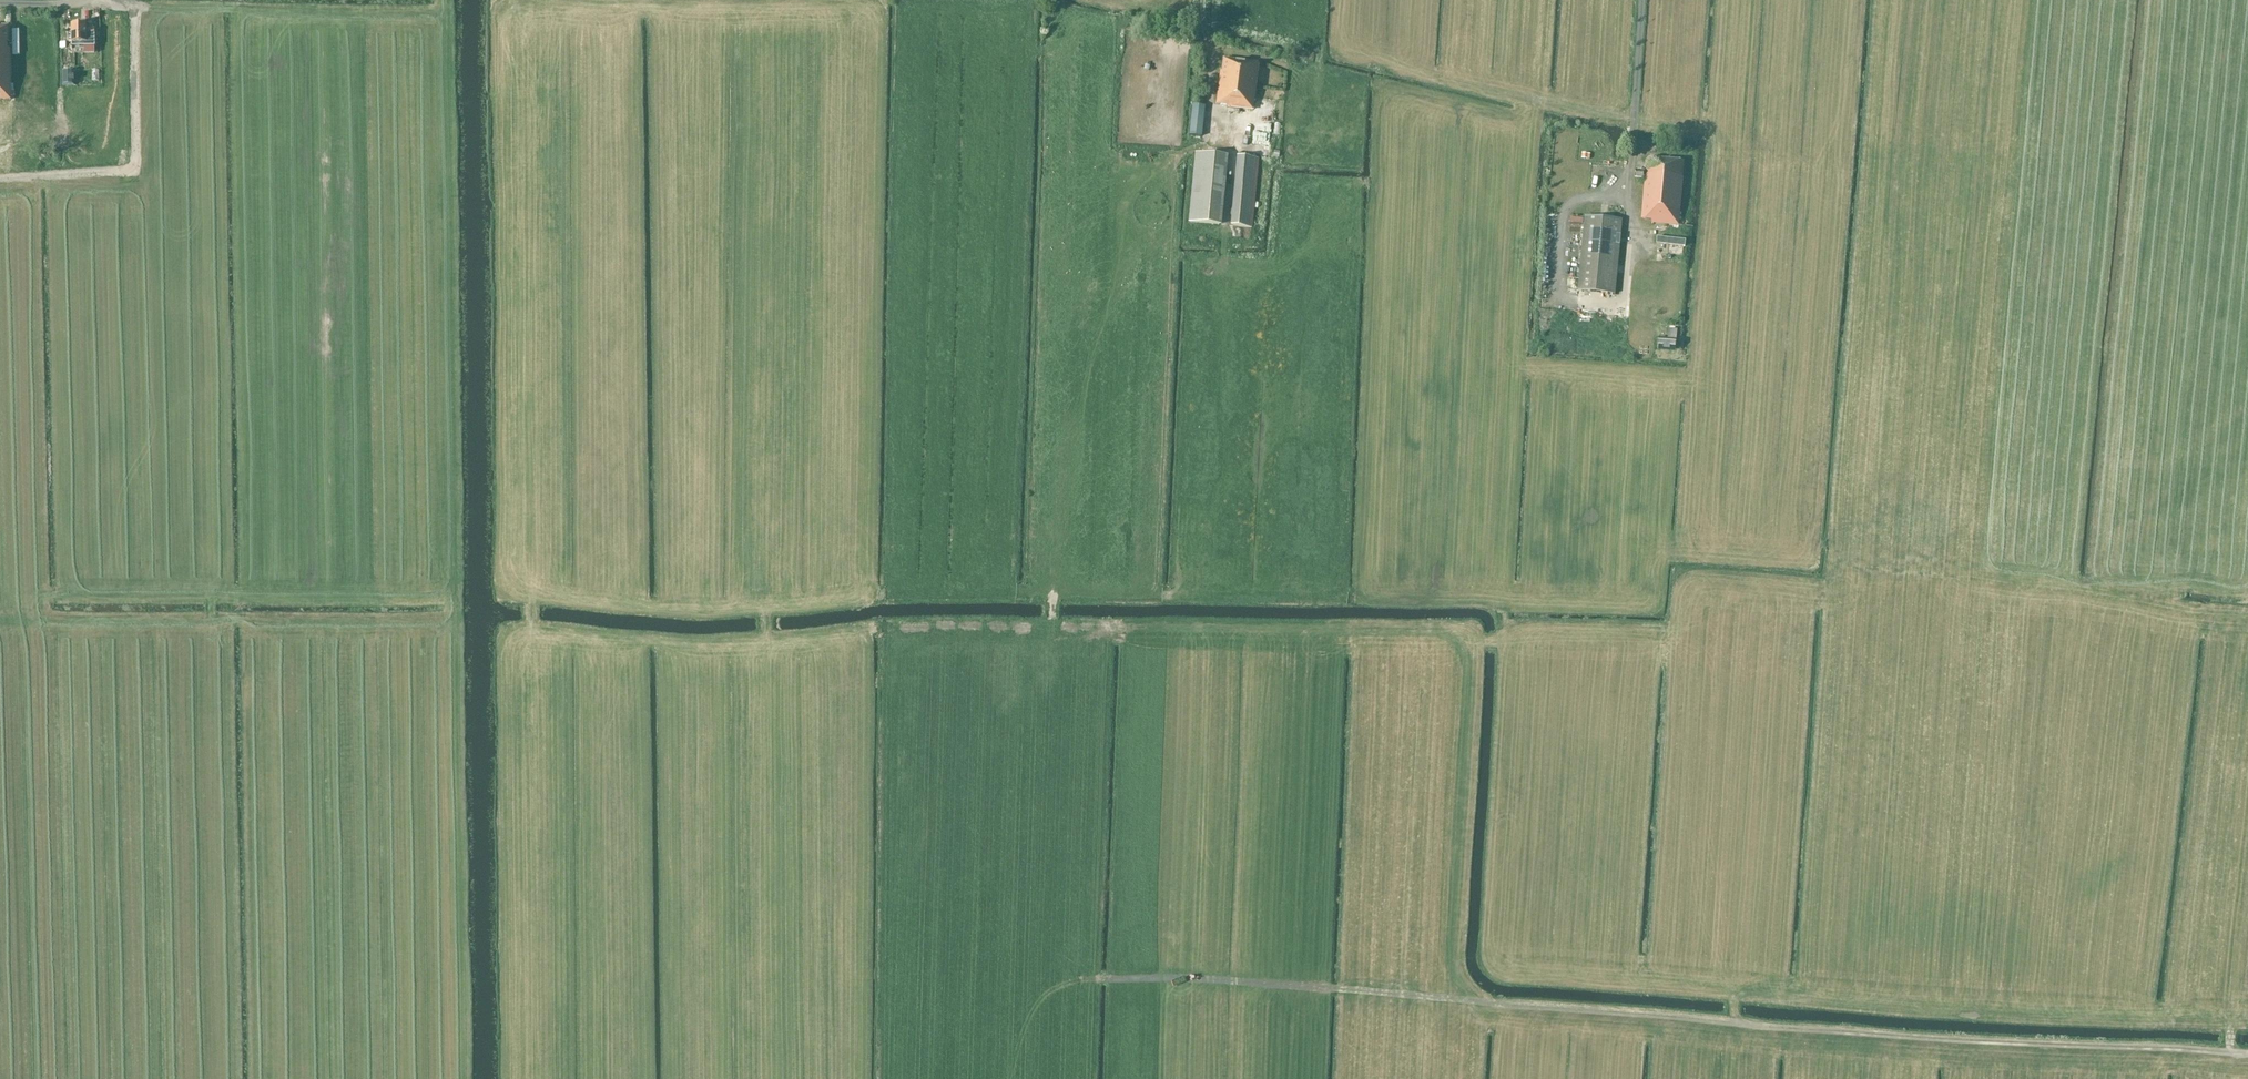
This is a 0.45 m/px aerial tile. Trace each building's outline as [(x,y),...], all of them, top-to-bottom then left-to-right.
[(86,25),(71,25),(72,43),(72,48),(95,47),(94,36),(94,30),(86,30),(86,25)] [(11,100),(10,49),(8,49),(7,41),(8,41),(8,27),(0,27),(0,100),(11,100)] [(1221,71),(1220,71),(1216,104),(1226,105),(1226,107),(1253,110),(1258,63),(1223,59),(1221,71)] [(73,72),(62,72),(62,86),(73,86),(73,72)] [(1202,132),(1202,108),(1190,107),(1190,132),(1202,132)] [(1247,136),(1246,153),(1270,153),(1270,136),(1247,136)] [(1219,225),(1225,156),(1195,153),(1189,222),(1219,225)] [(1258,158),(1239,156),(1232,226),(1251,228),(1258,158)] [(1647,171),(1636,170),(1635,178),(1646,179),(1642,220),(1652,221),(1652,223),(1679,226),(1684,177),(1683,177),(1684,162),(1648,159),(1647,171)] [(1615,294),(1622,219),(1585,216),(1578,291),(1615,294)] [(1683,247),(1684,240),(1658,237),(1657,244),(1683,247)] [(1666,349),(1673,349),(1673,344),(1680,344),(1681,333),(1666,333),(1666,349)]
